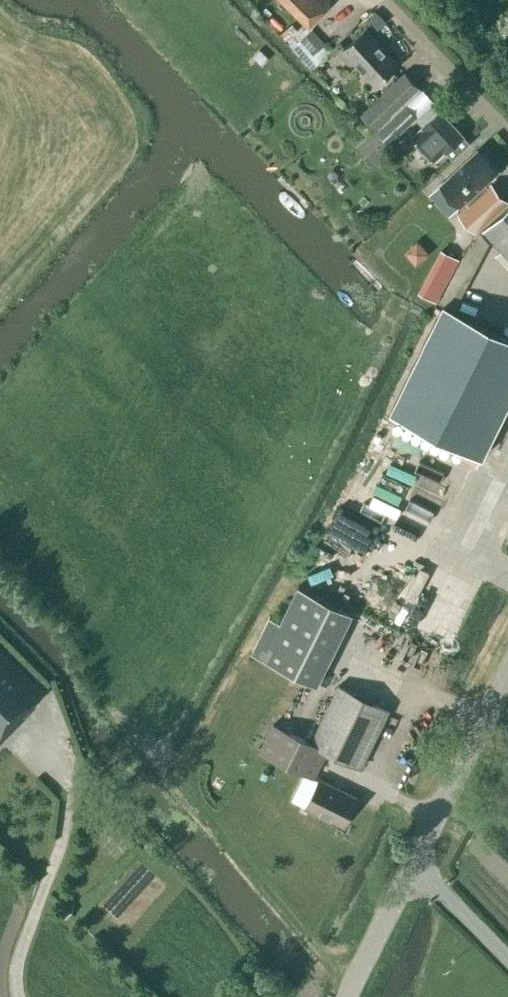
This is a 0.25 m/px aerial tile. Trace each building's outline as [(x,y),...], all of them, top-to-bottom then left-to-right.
[(328,5),(328,0),(285,0),(310,24),(328,5)] [(376,83),(397,64),(365,29),(344,48),(376,83)] [(260,49),(252,56),(262,65),(269,58),(260,49)] [(403,72),(361,113),(375,128),(376,129),(405,101),(419,87),(404,71),(403,72)] [(378,131),(389,142),(418,115),(407,103),(378,131)] [(453,158),(470,143),(463,135),(440,109),(412,135),(434,159),(445,150),(453,158)] [(439,180),(459,203),(468,195),(471,198),(455,211),(474,232),(507,202),(507,201),(489,180),(485,183),(483,181),(496,169),(477,147),(439,180)] [(484,230),(507,256),(507,208),(484,230)] [(405,243),(418,257),(430,246),(418,232),(405,243)] [(441,249),(417,291),(424,295),(436,302),(459,259),(446,252),(441,249)] [(450,453),(476,466),(507,402),(507,336),(444,304),(390,413),(454,444),(450,453)] [(366,510),(362,520),(388,531),(392,521),(366,510)] [(281,610),(269,605),(252,644),(320,674),(353,599),(296,575),(281,610)] [(410,608),(417,590),(409,587),(402,604),(410,608)] [(2,746),(42,706),(39,703),(52,689),(0,640),(0,743),(2,746)] [(360,768),(389,710),(338,685),(311,742),(273,723),(260,750),(313,777),(326,751),(360,768)] [(305,807),(343,825),(357,797),(319,778),(305,807)]
